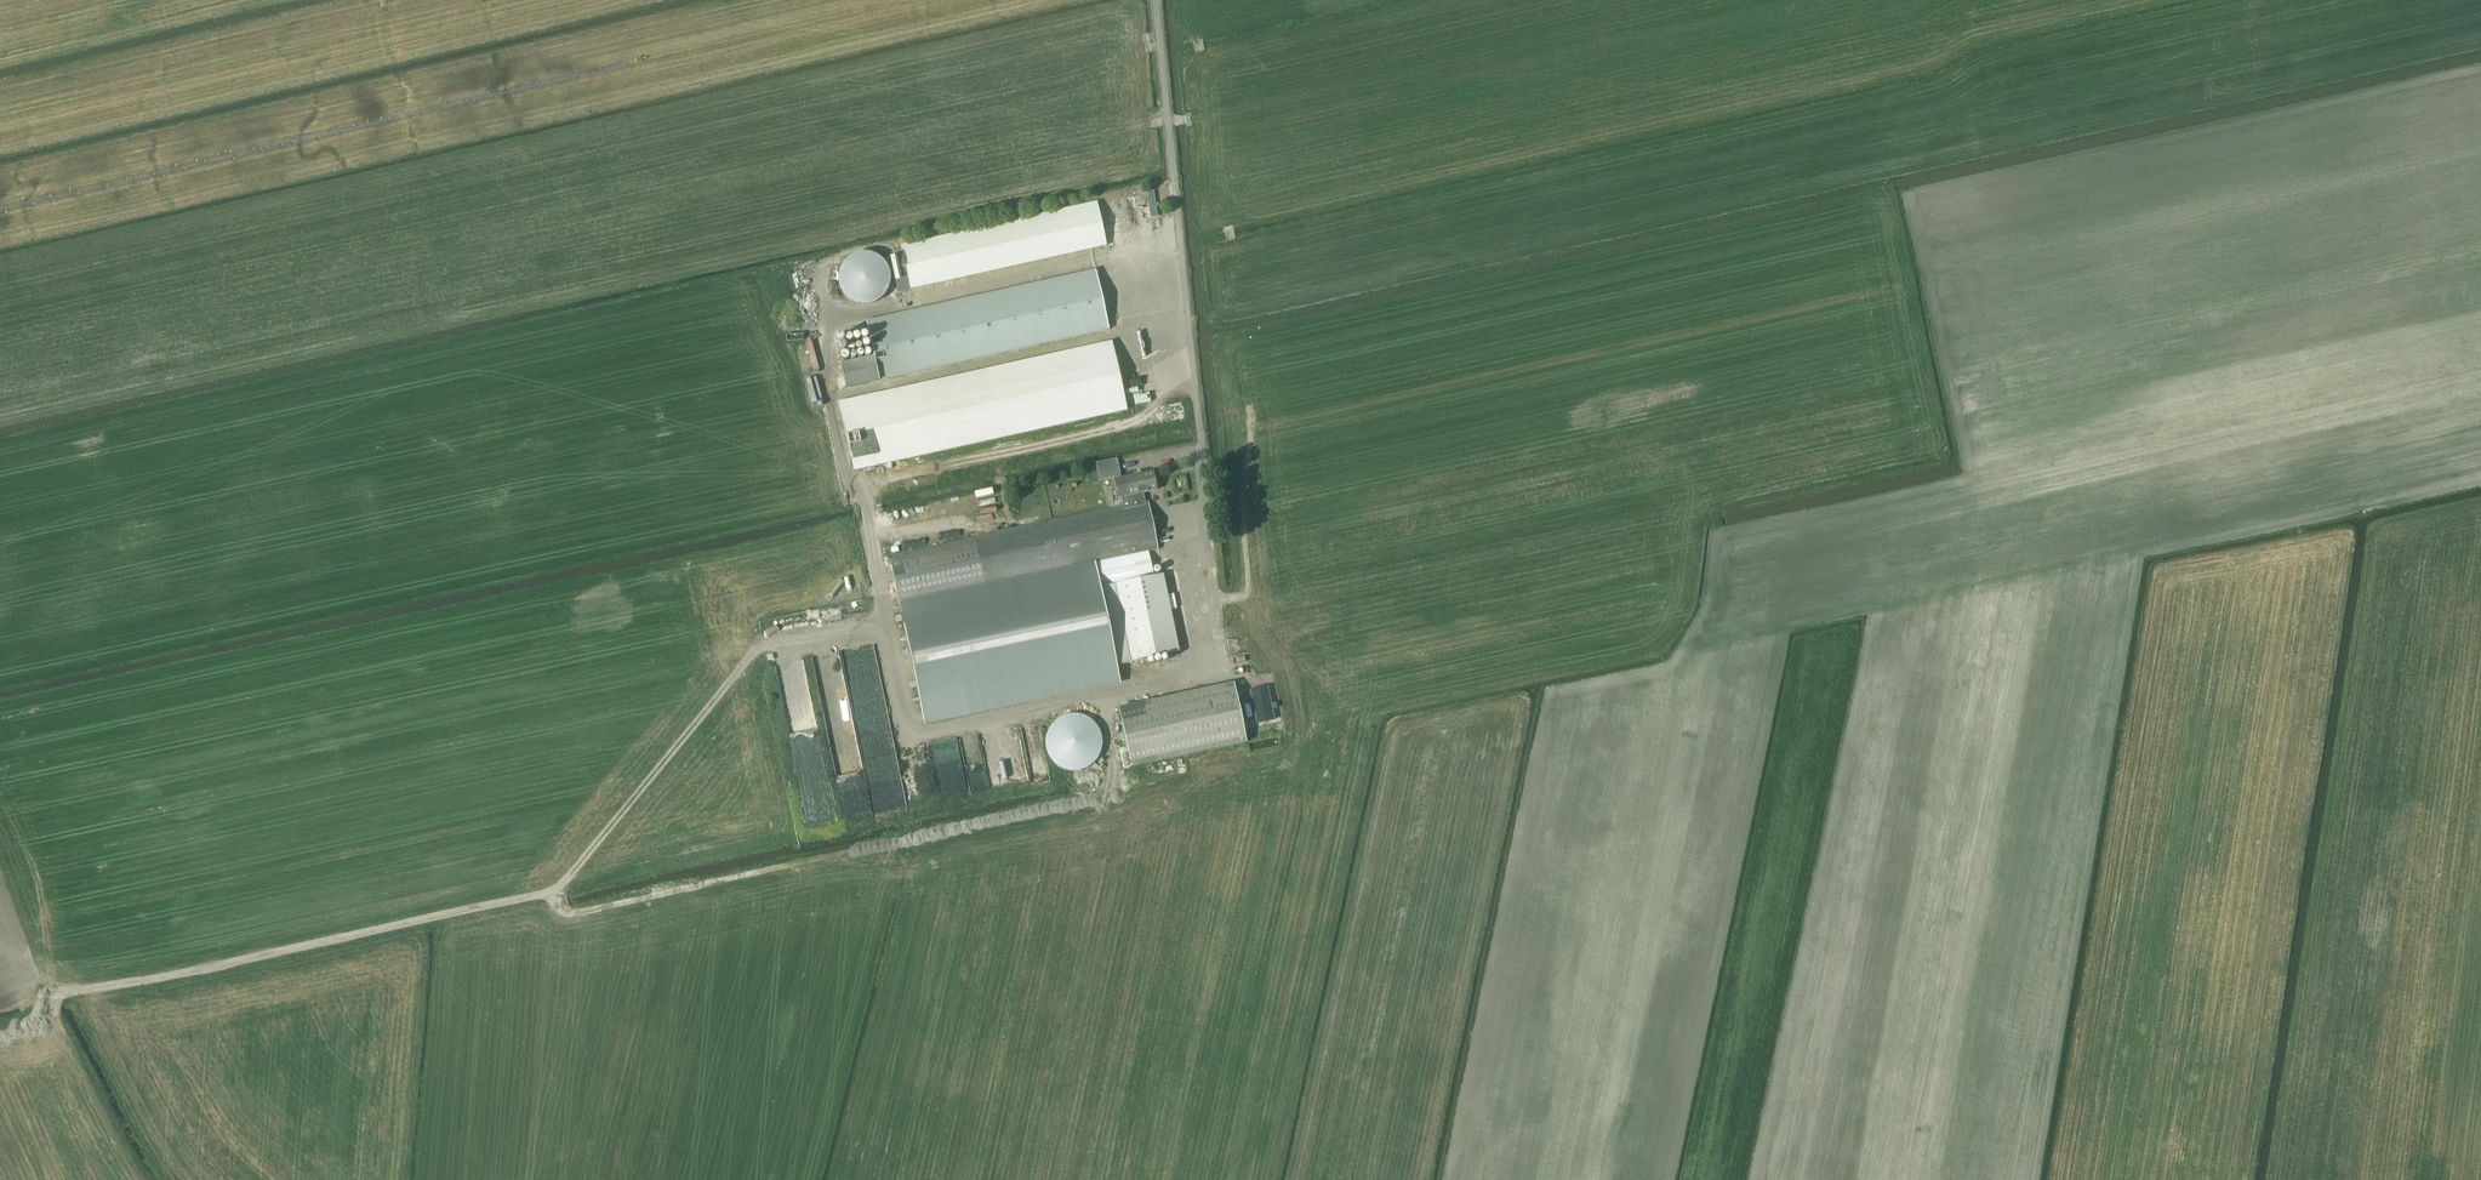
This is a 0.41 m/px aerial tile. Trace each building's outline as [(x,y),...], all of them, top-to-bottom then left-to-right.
[(1157,216),(1153,191),(1147,192),(1151,217),(1157,216)] [(1107,246),(1097,202),(901,245),(903,251),(896,252),(890,254),(899,292),(911,289),(1107,246)] [(887,278),(887,277),(886,273),(885,268),(883,265),(880,262),(878,259),(874,257),(870,256),(865,255),(861,255),(856,256),(852,258),(848,261),(845,264),(843,268),(842,272),(841,277),(841,281),(843,286),(845,289),(848,293),(851,296),(855,298),(858,299),(862,300),(867,300),(872,299),(876,297),(879,294),(882,290),(885,287),(886,282),(887,278)] [(846,388),(879,380),(1109,329),(1096,270),(866,321),(874,357),(864,359),(841,364),(846,388)] [(1128,410),(1112,341),(851,399),(838,402),(854,471),(866,468),(885,464),(886,470),(892,469),(891,463),(1128,410)] [(1100,481),(1121,477),(1118,458),(1096,463),(1100,481)] [(1123,507),(890,555),(900,605),(943,595),(985,585),(1041,574),(1095,563),(1097,562),(1103,592),(1105,591),(1118,589),(1132,662),(1180,652),(1164,574),(1162,575),(1161,567),(1142,571),(1144,578),(1141,579),(1139,567),(1150,565),(1147,552),(1158,550),(1148,502),(1146,502),(1144,493),(1157,490),(1153,472),(1115,480),(1119,498),(1121,498),(1123,507)] [(900,607),(924,725),(1120,684),(1095,565),(900,607)] [(1234,683),(1118,708),(1131,767),(1247,742),(1234,683)] [(1270,693),(1252,696),(1255,710),(1257,725),(1275,722),(1273,710),(1278,709),(1277,704),(1272,705),(1270,693)] [(1106,741),(1105,736),(1104,731),(1102,726),(1098,722),(1095,719),(1090,716),(1085,714),(1079,713),(1076,713),(1072,714),(1068,715),(1064,717),(1059,721),(1056,725),(1053,730),(1051,735),(1051,740),(1051,745),(1052,750),(1055,755),(1058,760),(1062,764),(1067,766),(1073,768),(1078,769),(1084,768),(1088,767),(1093,765),(1097,761),(1101,756),(1104,752),(1105,747),(1106,741)]
